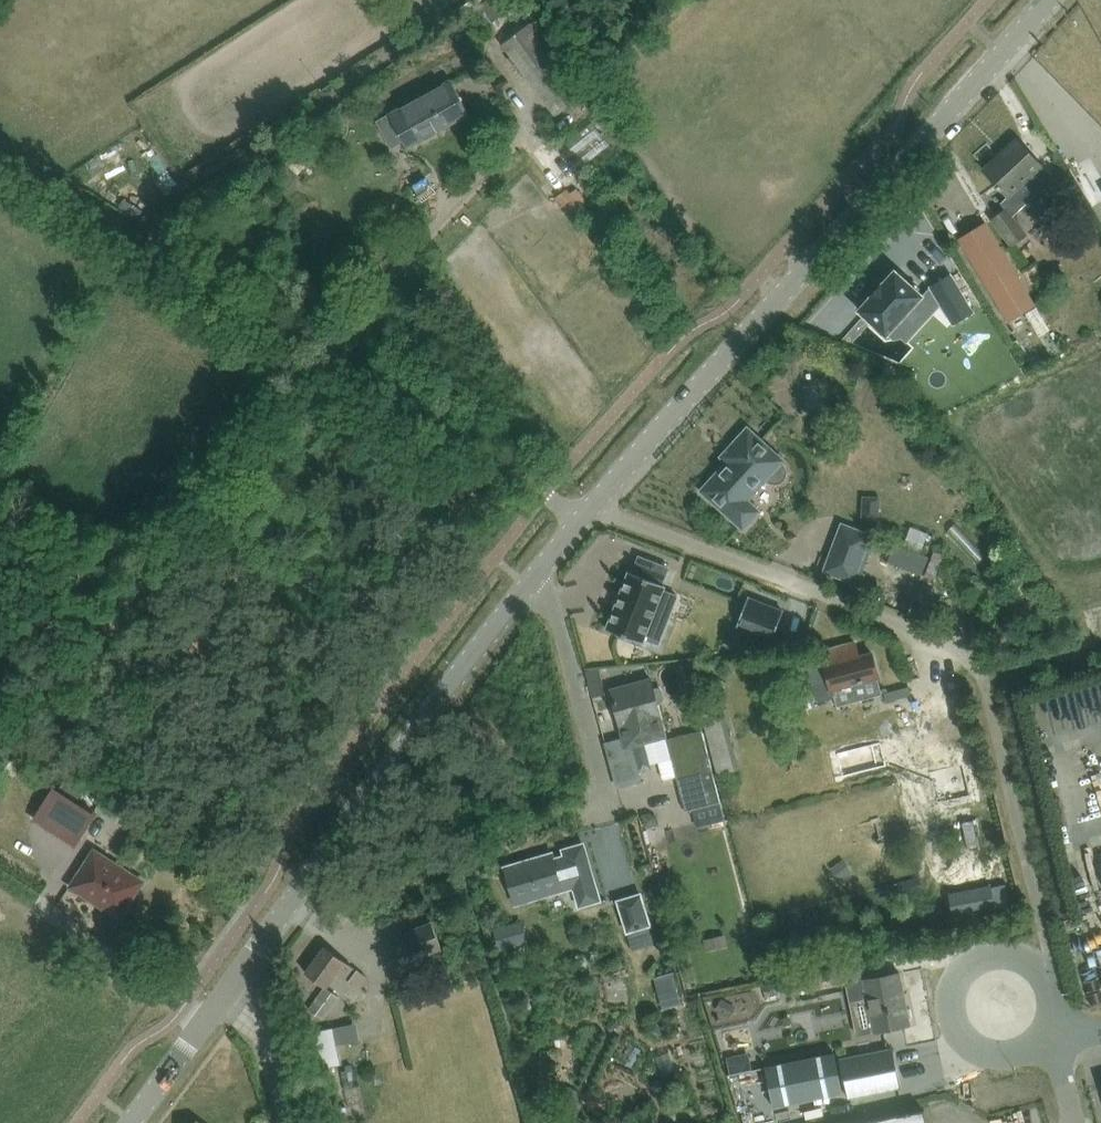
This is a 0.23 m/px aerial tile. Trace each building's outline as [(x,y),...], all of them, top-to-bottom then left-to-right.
[(534,25),(504,46),(557,118),(587,97),(585,94),(572,76),(579,71),(542,20),(534,25)] [(470,114),(451,79),(389,114),(407,148),(470,114)] [(1011,154),(989,174),(999,185),(998,186),(1001,189),(1002,188),(1009,195),(1001,202),(1006,208),(1007,207),(1013,215),(1053,177),(1046,169),(1043,166),(1033,155),(1017,139),(1007,149),(1011,154)] [(289,169),(281,181),(293,188),(301,176),(289,169)] [(590,175),(571,189),(584,207),(603,193),(590,175)] [(437,191),(429,180),(415,190),(423,201),(437,191)] [(1006,208),(991,219),(1011,247),(1028,235),(1013,215),(1007,207),(1006,208)] [(1034,306),(986,224),(959,240),(1008,321),(1034,306)] [(896,269),(859,309),(885,334),(922,294),(896,269)] [(952,281),(933,292),(956,330),(975,319),(952,281)] [(1036,306),(1026,313),(1039,336),(1050,329),(1036,306)] [(739,451),(703,490),(744,527),(759,511),(746,500),(765,479),(771,483),(776,484),(782,482),(787,477),(788,471),(787,467),(782,460),(748,429),(733,446),(739,451)] [(870,536),(843,525),(826,570),(853,580),(870,536)] [(888,562),(922,574),(929,555),(895,543),(888,562)] [(629,571),(607,629),(644,643),(657,609),(670,614),(678,596),(664,590),(666,585),(662,584),(669,568),(639,556),(633,573),(629,571)] [(748,598),(738,624),(772,637),(782,611),(748,598)] [(834,689),(879,677),(873,653),(860,656),(855,641),(821,651),(823,658),(808,662),(817,698),(821,700),(832,697),(835,693),(834,689)] [(599,668),(586,671),(590,684),(603,681),(599,668)] [(652,679),(611,689),(626,747),(645,742),(650,764),(658,762),(672,758),(667,739),(666,736),(658,704),(662,702),(665,698),(662,690),(658,687),(654,688),(652,679)] [(740,771),(725,713),(704,719),(718,776),(740,771)] [(672,758),(658,762),(662,779),(676,775),(685,810),(697,808),(709,804),(721,802),(703,730),(667,739),(672,758)] [(1,744),(0,745),(0,772),(13,753),(1,744)] [(99,812),(54,785),(33,819),(76,846),(99,812)] [(652,812),(643,814),(646,828),(660,825),(658,817),(652,812)] [(503,864),(515,906),(573,888),(579,908),(603,901),(585,841),(561,848),(562,854),(555,856),(554,850),(503,864)] [(141,882),(123,870),(92,850),(70,884),(119,916),(141,882)] [(1005,888),(964,899),(973,923),(1013,912),(1005,888)] [(642,891),(616,899),(627,933),(631,944),(653,937),(650,926),(653,925),(642,891)] [(433,923),(402,935),(413,962),(443,950),(433,923)] [(508,925),(494,928),(499,948),(513,944),(508,925)] [(726,934),(705,939),(708,950),(729,945),(726,934)] [(326,946),(306,973),(326,988),(327,986),(337,972),(345,978),(353,967),(343,960),(326,946)] [(368,978),(357,970),(349,981),(360,989),(368,978)] [(847,983),(851,1003),(868,999),(875,1032),(911,1024),(909,1019),(913,1017),(911,1008),(907,1007),(900,972),(847,983)] [(326,988),(310,1009),(323,1019),(336,1001),(340,995),(327,986),(326,988)] [(657,1022),(645,1027),(647,1033),(656,1036),(662,1033),(657,1022)] [(333,1027),(311,1032),(318,1066),(339,1062),(336,1045),(333,1027)] [(893,1048),(841,1059),(849,1098),(901,1087),(893,1048)] [(834,1052),(765,1066),(774,1105),(842,1091),(834,1052)] [(749,1059),(729,1063),(731,1073),(751,1069),(749,1059)] [(332,1086),(330,1073),(329,1067),(315,1069),(317,1075),(319,1088),(332,1086)] [(924,1109),(865,1122),(928,1122),(924,1109)]
